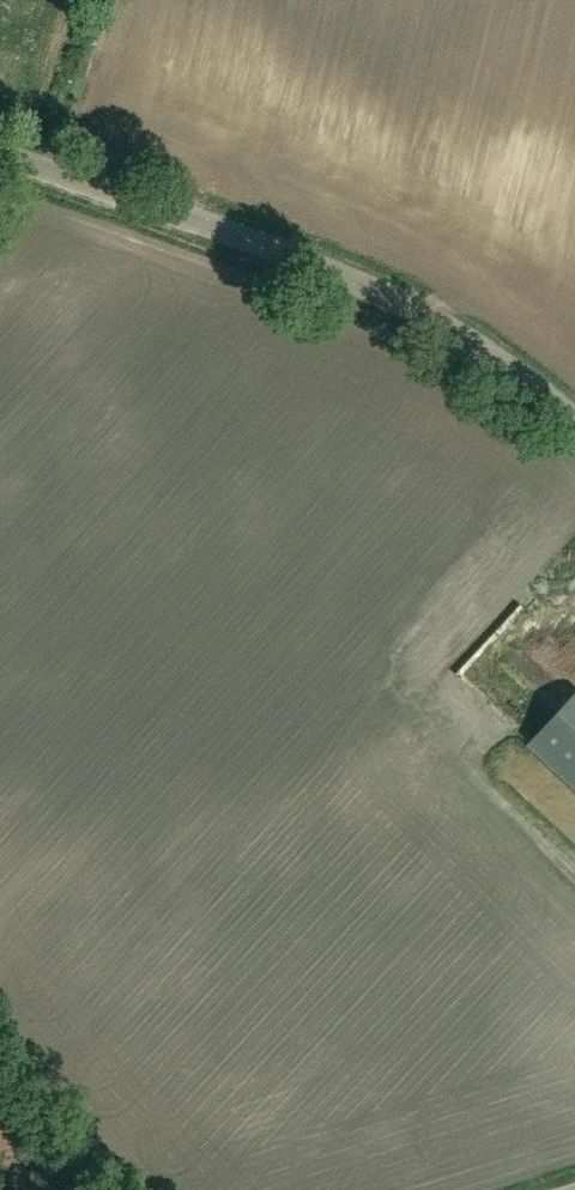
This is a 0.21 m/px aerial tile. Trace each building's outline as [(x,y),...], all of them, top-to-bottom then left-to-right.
[(523,730),(574,777),(574,672),(523,730)]
